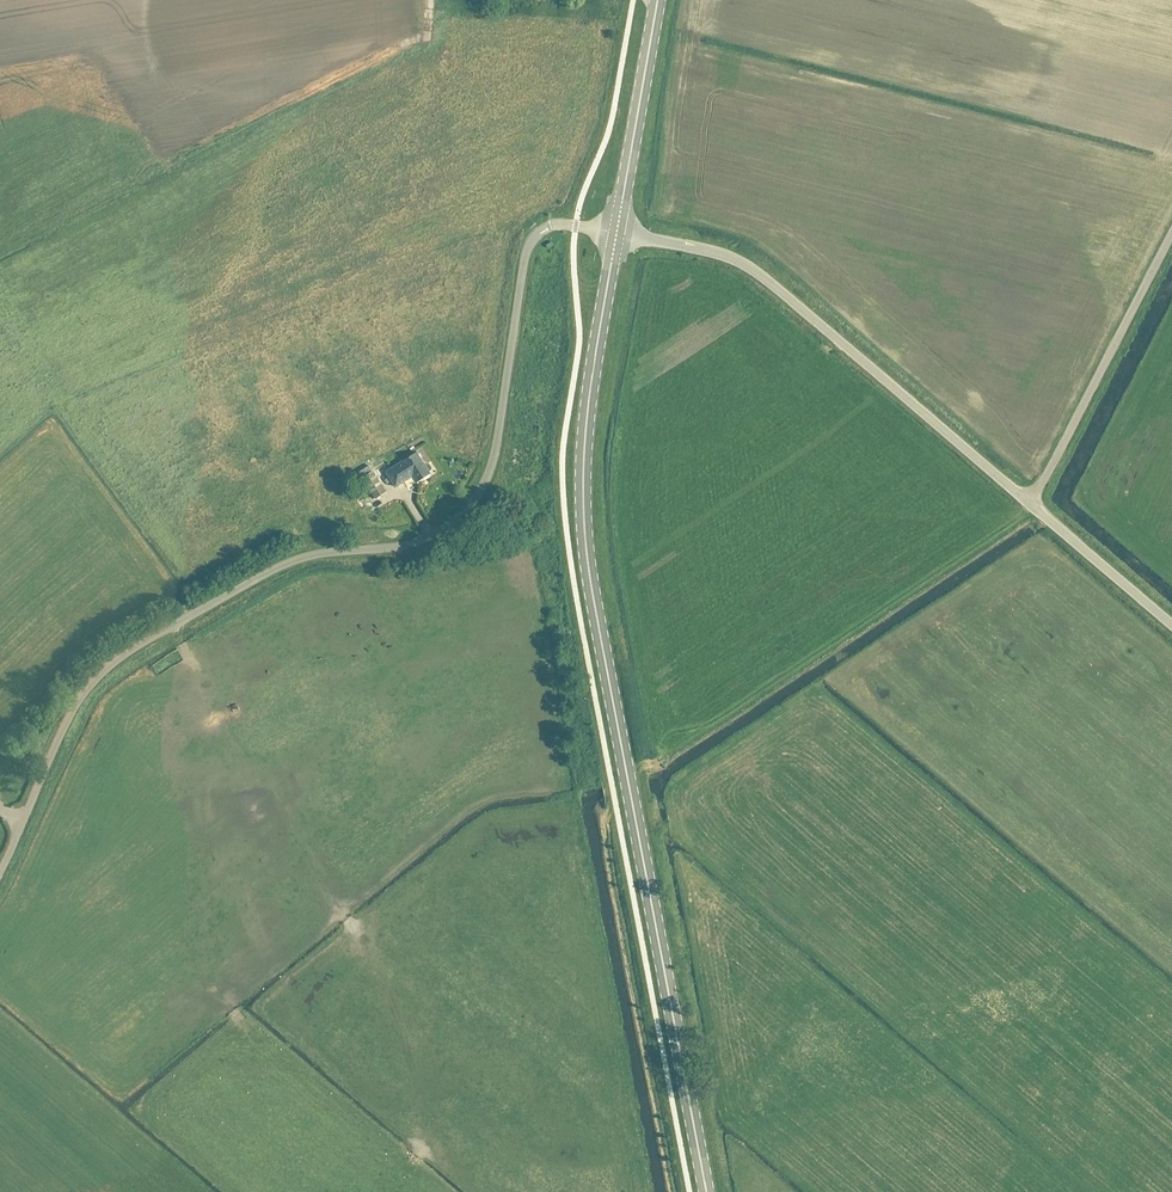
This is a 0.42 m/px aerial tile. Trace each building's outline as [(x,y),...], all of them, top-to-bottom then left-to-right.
[(430,473),(428,471),(431,470),(431,468),(428,464),(426,463),(424,464),(417,452),(386,471),(395,486),(412,476),(416,482),(430,473)] [(373,471),(368,473),(364,467),(358,471),(362,477),(362,478),(375,499),(386,492),(373,471)]
